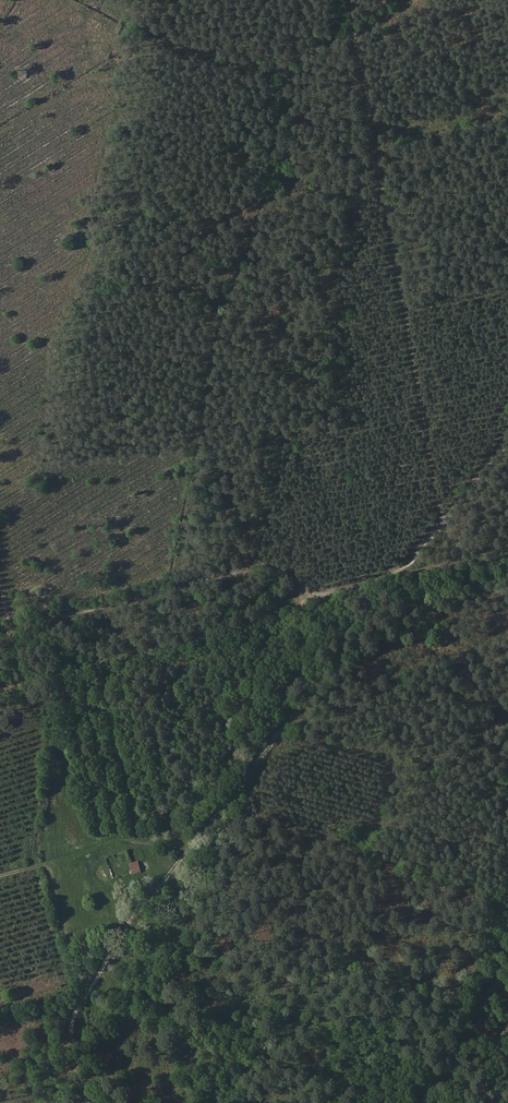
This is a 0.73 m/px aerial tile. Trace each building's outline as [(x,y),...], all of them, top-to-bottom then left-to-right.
[(139,860),(129,862),(131,874),(141,872),(139,860)]
